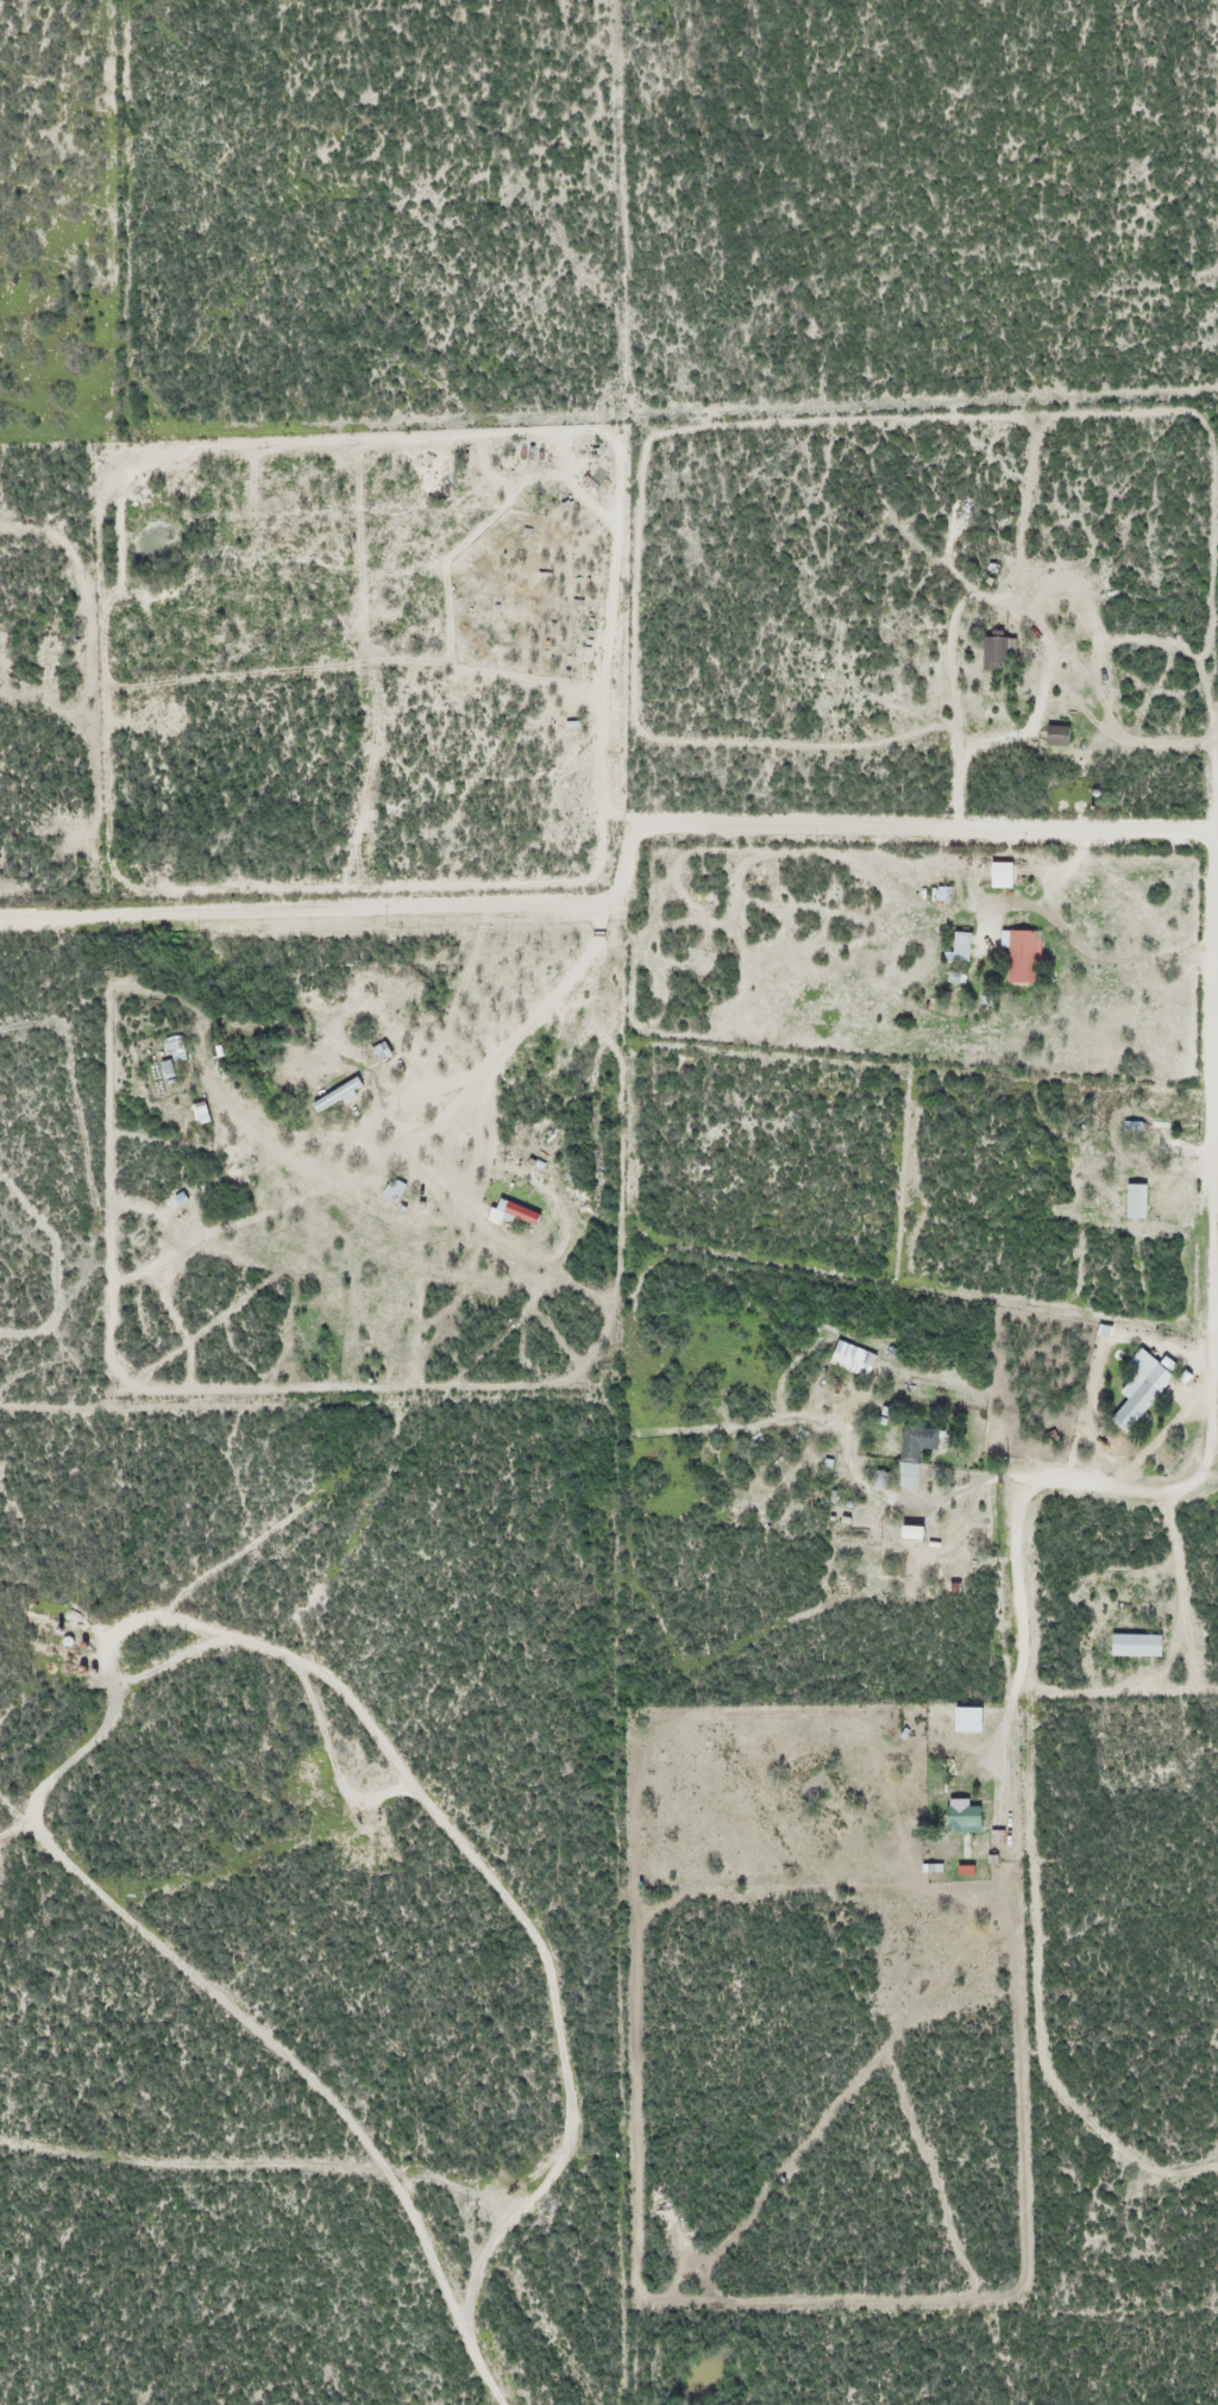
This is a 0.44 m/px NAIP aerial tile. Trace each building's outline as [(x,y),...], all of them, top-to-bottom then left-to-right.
[(1011,637),(979,637),(979,670),(1002,670),(1002,656),(1011,656),(1011,637)] [(1066,727),(1041,726),(1041,745),(1066,746),(1066,727)] [(986,888),(1007,888),(1007,862),(986,862),(986,888)] [(1033,983),(1033,931),(1005,931),(1005,983),(1033,983)] [(966,933),(949,933),(949,961),(966,961),(966,933)] [(376,1064),(388,1054),(378,1042),(366,1051),(376,1064)] [(357,1086),(351,1076),(307,1103),(314,1114),(357,1086)] [(1176,1155),(1176,1139),(1159,1139),(1158,1154),(1176,1155)] [(825,1361),(862,1379),(873,1357),(836,1339),(825,1361)] [(1157,1392),(1141,1378),(1132,1388),(1125,1382),(1116,1393),(1123,1399),(1105,1421),(1121,1434),(1157,1392)] [(916,1449),(934,1450),(936,1429),(898,1427),(894,1488),(914,1489),(916,1449)] [(977,1817),(974,1806),(961,1810),(964,1821),(977,1817)]
